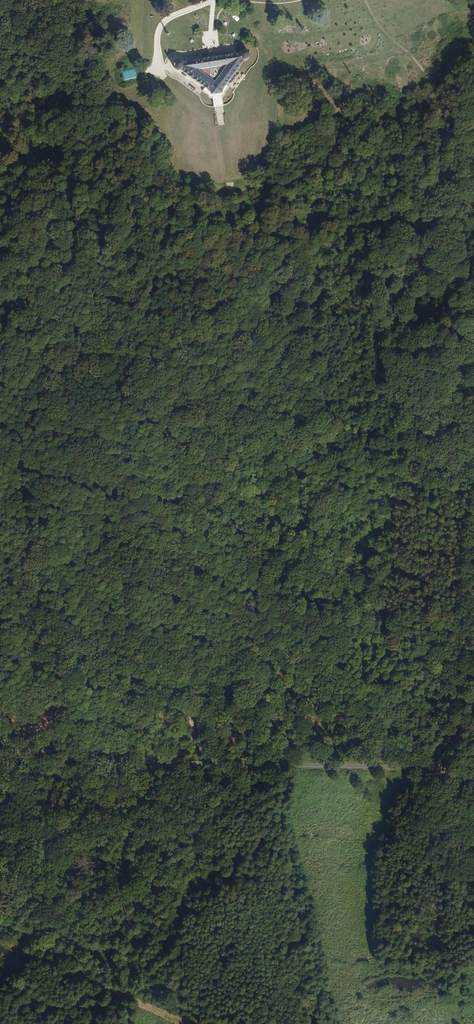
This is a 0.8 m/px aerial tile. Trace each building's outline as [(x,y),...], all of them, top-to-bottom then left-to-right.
[(245,48),(243,48),(240,50),(239,51),(239,52),(185,61),(184,59),(181,57),(179,57),(175,59),(174,60),(173,62),(173,66),(173,68),(175,69),(178,71),(180,71),(181,70),(216,96),(216,99),(220,98),(219,97),(244,61),(246,61),(249,61),(250,59),(252,56),(252,55),(252,53),(251,51),(249,49),(247,48),(245,48)] [(134,68),(122,72),(124,81),(137,78),(134,68)]
